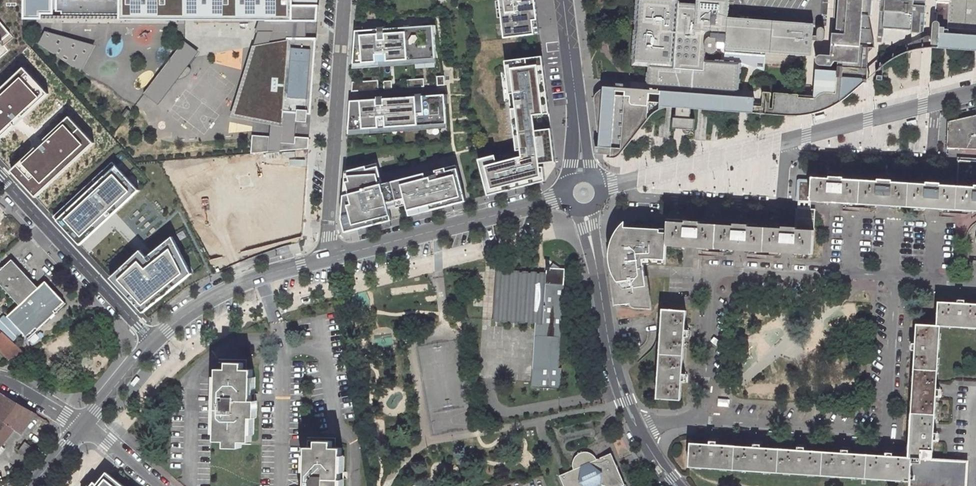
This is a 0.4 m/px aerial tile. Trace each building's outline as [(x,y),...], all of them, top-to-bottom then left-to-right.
[(22,18),(41,18),(41,13),(52,13),(52,10),(61,10),(60,13),(121,15),(120,19),(267,20),(317,20),(318,4),(315,4),(315,0),(22,0),(22,18)] [(504,38),(539,35),(536,0),(501,0),(504,38)] [(800,54),(810,55),(813,23),(727,17),(728,0),(696,0),(695,2),(689,2),(676,1),(676,0),(638,0),(634,62),(649,63),(648,85),(681,87),(736,92),(739,64),(704,61),(705,50),(706,51),(707,52),(709,53),(712,52),(714,50),(715,46),(715,42),(724,43),(724,48),(800,54)] [(869,54),(872,47),(872,45),(870,38),(867,20),(870,20),(871,0),(837,0),(835,33),(838,33),(838,37),(831,36),(830,56),(820,55),(818,55),(817,56),(815,58),(814,60),(814,63),(817,67),(819,68),(819,71),(814,70),(812,97),(809,97),(794,96),(794,93),(782,89),(781,89),(779,90),(777,91),(776,93),(776,95),(773,95),(772,110),(763,109),(762,114),(765,115),(783,115),(795,116),(804,115),(808,114),(823,110),(829,108),(834,105),(838,102),(846,97),(865,83),(866,55),(869,54)] [(925,1),(915,0),(880,0),(879,11),(883,11),(882,28),(894,29),(911,30),(911,33),(923,34),(925,1)] [(934,4),(947,5),(945,29),(975,32),(975,0),(934,0),(934,4)] [(975,32),(975,37),(947,34),(948,30),(943,30),(943,29),(939,29),(939,26),(938,24),(937,23),(935,22),(934,22),(932,23),(931,24),(930,37),(925,36),(913,42),(905,45),(905,49),(897,52),(886,59),(877,66),(876,79),(881,80),(882,66),(889,60),(895,56),(899,54),(904,52),(911,50),(918,48),(927,47),(932,47),(944,48),(948,49),(951,49),(974,50),(975,51),(975,32)] [(10,35),(0,23),(0,43),(10,35)] [(434,25),(354,29),(351,70),(436,64),(434,25)] [(817,30),(816,31),(815,38),(816,40),(817,41),(818,42),(820,42),(821,42),(822,41),(823,40),(823,38),(823,32),(823,31),(823,30),(822,29),(821,28),(820,28),(819,28),(817,29),(817,30)] [(45,33),(38,44),(81,71),(94,46),(45,33)] [(239,107),(237,113),(238,113),(272,120),(272,112),(297,114),(297,122),(307,123),(308,115),(311,115),(313,83),(310,83),(311,80),(309,80),(310,74),(314,74),(317,39),(287,38),(287,42),(259,47),(240,107),(239,107)] [(185,43),(147,93),(160,102),(198,52),(185,43)] [(800,54),(724,48),(724,59),(736,60),(754,65),(756,62),(759,62),(764,62),(764,64),(787,66),(800,54)] [(478,158),(488,195),(544,180),(542,163),(555,161),(552,128),(548,129),(543,90),(547,90),(544,65),(538,65),(537,55),(506,59),(511,100),(515,100),(519,132),(514,132),(516,150),(521,149),(521,156),(497,162),(495,154),(478,158)] [(0,89),(0,138),(49,92),(25,66),(0,89)] [(424,79),(408,80),(408,88),(424,87),(424,79)] [(378,81),(352,83),(353,91),(378,89),(378,81)] [(392,81),(384,82),(384,89),(392,89),(392,81)] [(645,108),(647,92),(603,88),(603,91),(600,91),(599,92),(596,95),(593,100),(595,135),(597,135),(617,136),(621,133),(623,130),(626,103),(633,103),(632,108),(645,108)] [(675,108),(690,109),(697,109),(701,110),(708,110),(713,111),(716,111),(719,111),(739,113),(743,113),(751,113),(760,114),(762,114),(763,109),(751,108),(752,99),(717,97),(702,96),(682,94),(683,91),(678,91),(677,94),(667,93),(653,92),(647,92),(645,108),(632,108),(633,103),(626,103),(623,130),(621,133),(617,136),(597,135),(595,148),(608,148),(608,155),(606,155),(606,160),(608,160),(610,160),(613,160),(617,157),(647,118),(652,114),(655,112),(657,111),(664,108),(667,108),(671,107),(675,108)] [(447,95),(351,101),(348,135),(447,129),(447,95)] [(674,118),(689,119),(690,109),(675,108),(674,118)] [(975,148),(975,114),(948,121),(946,148),(975,148)] [(69,118),(11,171),(13,174),(35,197),(93,144),(69,118)] [(689,119),(674,118),(673,118),(672,129),(674,129),(679,130),(681,130),(681,132),(683,134),(685,135),(688,134),(689,134),(690,133),(691,131),(694,132),(694,119),(689,119)] [(253,136),(251,154),(269,153),(270,137),(253,136)] [(280,143),(280,152),(308,149),(309,139),(295,138),(295,144),(280,143)] [(975,186),(975,160),(959,159),(958,172),(958,185),(975,186)] [(113,163),(54,217),(79,245),(138,191),(113,163)] [(344,170),(342,195),(380,185),(376,167),(366,169),(364,165),(344,170)] [(380,185),(342,195),(340,219),(344,231),(391,219),(388,207),(393,206),(405,203),(409,215),(462,201),(453,167),(387,183),(380,185)] [(958,185),(811,177),(810,182),(797,181),(797,201),(816,202),(872,206),(941,210),(975,212),(975,186),(958,185)] [(796,228),(814,228),(815,209),(796,208),(796,228)] [(609,255),(614,291),(617,291),(617,296),(614,296),(616,307),(651,309),(645,265),(665,264),(666,245),(666,236),(661,236),(661,233),(656,233),(655,230),(652,227),(648,224),(645,222),(640,221),(635,222),(631,223),(629,224),(625,228),(621,232),(618,237),(616,243),(615,249),(615,253),(609,255)] [(814,228),(796,228),(667,221),(666,236),(666,245),(731,249),(745,250),(774,252),(813,254),(814,228)] [(615,249),(616,243),(618,237),(621,232),(625,228),(620,228),(615,234),(612,241),(610,249),(609,255),(615,253),(615,249)] [(140,251),(110,279),(143,313),(191,274),(172,238),(147,258),(140,251)] [(12,261),(0,272),(0,285),(19,305),(38,288),(12,261)] [(496,303),(492,320),(535,322),(531,388),(561,389),(562,368),(558,368),(563,284),(545,283),(546,274),(495,272),(496,288),(496,303)] [(27,339),(66,304),(45,281),(38,288),(19,305),(7,317),(27,339)] [(965,303),(966,297),(959,297),(959,299),(956,299),(955,302),(939,301),(937,325),(940,326),(975,328),(975,304),(965,303)] [(682,371),(684,337),(689,337),(690,329),(687,329),(687,327),(685,327),(686,311),(662,309),(657,398),(680,399),(682,380),(686,381),(687,375),(685,374),(685,371),(682,371)] [(910,457),(932,458),(933,440),(939,441),(939,435),(937,435),(937,431),(934,431),(936,397),(941,397),(942,390),(940,390),(940,387),(936,387),(940,326),(937,325),(917,325),(916,342),(910,342),(910,348),(912,348),(912,352),(915,352),(910,457)] [(9,360),(23,352),(2,332),(0,334),(0,351),(9,360)] [(217,375),(216,446),(226,446),(226,452),(241,453),(241,446),(250,446),(250,423),(252,423),(252,416),(255,416),(255,406),(250,406),(250,375),(241,375),(241,369),(226,369),(226,375),(217,375)] [(0,393),(0,445),(1,446),(16,428),(23,432),(37,415),(0,393)] [(909,480),(910,457),(893,455),(894,450),(887,450),(887,451),(884,451),(884,455),(849,453),(850,447),(843,447),(842,449),(841,449),(840,452),(806,450),(807,444),(801,444),(800,446),(797,445),(797,449),(761,447),(762,441),(756,441),(756,443),(753,443),(753,447),(718,444),(718,439),(711,438),(711,440),(708,440),(708,444),(690,443),(689,467),(909,480)] [(306,485),(341,485),(342,447),(333,447),(334,440),(318,440),(318,446),(308,446),(306,485)] [(24,443),(17,452),(26,460),(34,450),(24,443)] [(560,475),(565,485),(627,485),(612,453),(598,459),(597,457),(593,453),(588,452),(582,452),(577,457),(575,460),(574,465),(575,469),(572,470),(560,475)] [(909,480),(908,485),(966,485),(967,460),(932,458),(910,457),(909,480)] [(115,478),(107,471),(95,485),(125,485),(115,478)]
